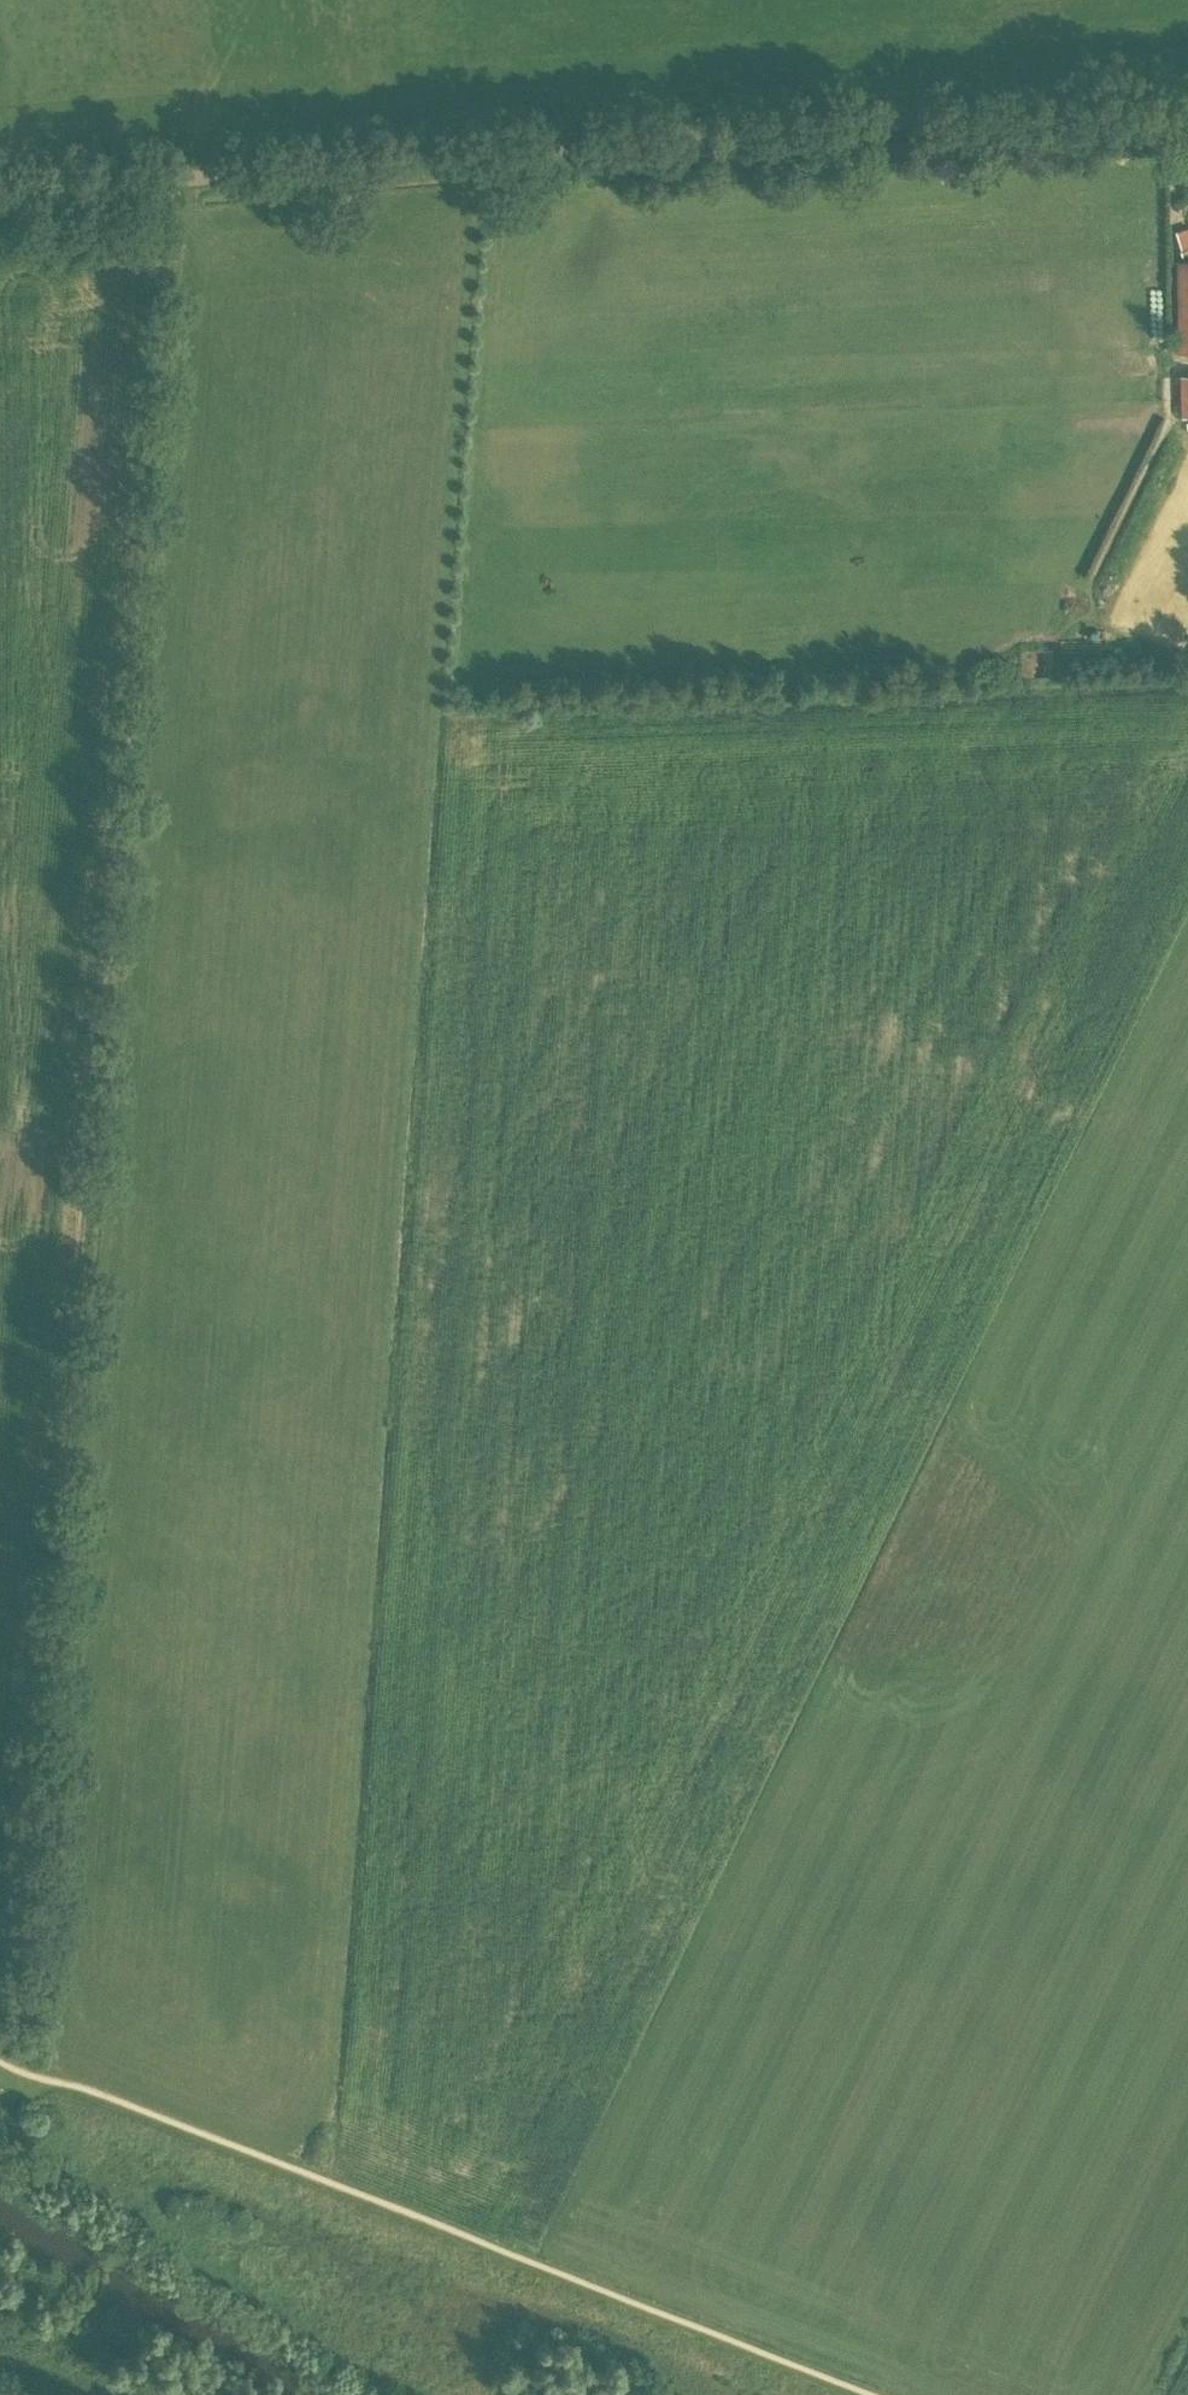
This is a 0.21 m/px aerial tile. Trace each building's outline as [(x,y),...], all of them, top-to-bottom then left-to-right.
[(1178,244),(1182,258),(1187,256),(1187,225),(1175,229),(1180,244),(1178,244)] [(1175,260),(1178,353),(1187,353),(1187,260),(1175,260)] [(1178,376),(1179,415),(1187,415),(1187,376),(1178,376)]
